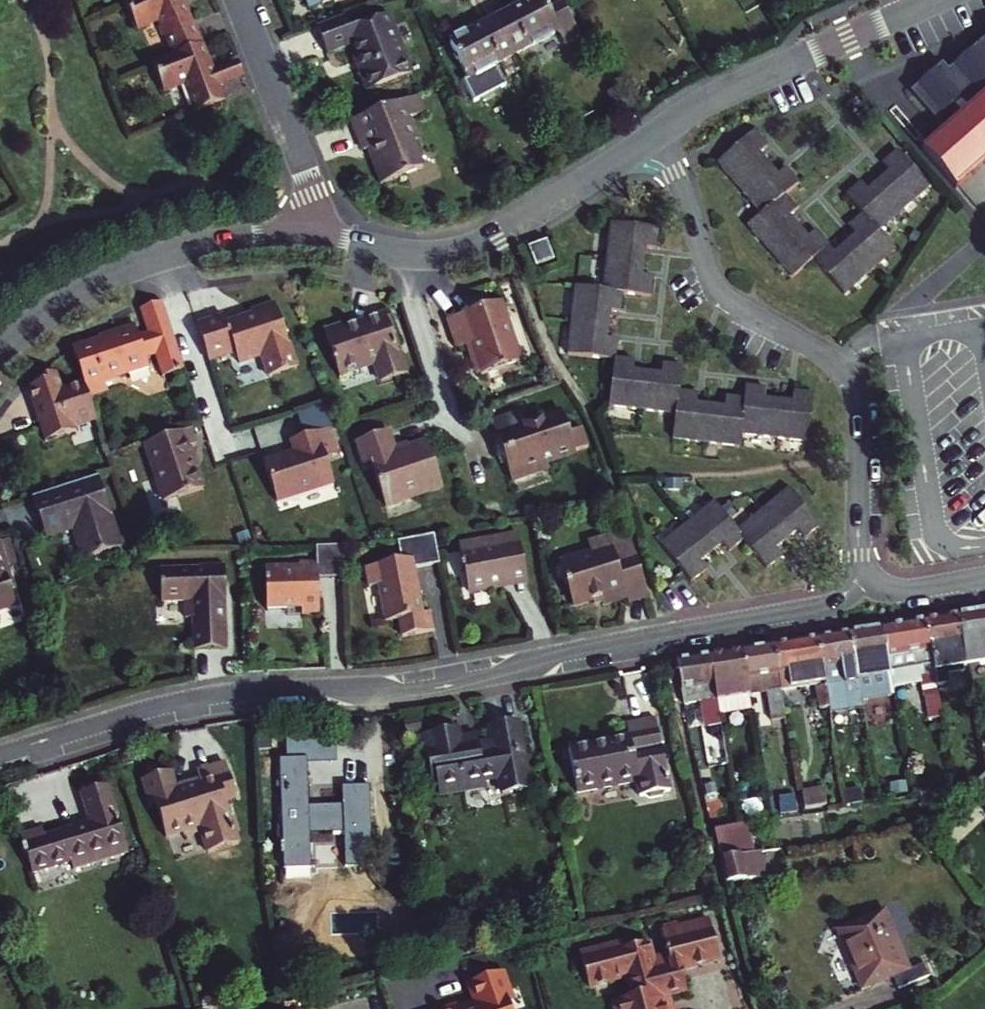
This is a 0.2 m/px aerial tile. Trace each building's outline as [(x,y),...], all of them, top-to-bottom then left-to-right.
[(182,0),(129,0),(126,1),(135,25),(156,17),(172,56),(200,46),(186,11),(190,9),(187,2),(183,3),(182,0)] [(306,8),(320,3),(327,0),(302,0),(306,8)] [(558,31),(564,43),(578,35),(560,2),(546,9),(541,0),(532,0),(494,20),(513,55),(558,31)] [(363,91),(403,75),(399,63),(404,61),(386,14),(346,29),(341,17),(313,28),(323,54),(351,43),(356,55),(360,66),(354,68),(363,91)] [(494,20),(449,45),(467,79),(513,55),(494,20)] [(906,88),(941,129),(920,147),(954,185),(984,158),(984,32),(945,67),(938,60),(906,88)] [(183,83),(194,112),(221,101),(216,86),(212,77),(216,76),(214,70),(213,68),(209,69),(200,46),(172,56),(163,59),(151,64),(162,91),(183,83)] [(360,66),(356,55),(350,57),(354,68),(360,66)] [(408,73),(404,61),(399,63),(403,75),(408,73)] [(212,77),(216,86),(241,76),(236,62),(214,70),(216,76),(212,77)] [(412,96),(418,112),(423,110),(417,94),(412,96)] [(412,96),(350,121),(361,150),(368,147),(371,155),(368,156),(378,184),(419,167),(409,141),(414,140),(405,117),(418,112),(412,96)] [(737,189),(759,213),(745,226),(768,252),(790,277),(811,260),(810,258),(826,244),(814,230),(806,237),(796,227),(788,217),(796,209),(783,195),(797,183),(783,168),(775,174),(766,164),(757,154),(765,148),(751,131),(715,163),(737,189)] [(833,253),(826,244),(810,258),(811,260),(842,295),(869,272),(894,250),(877,231),(903,209),(929,188),(897,151),(882,165),(888,173),(885,175),(878,181),(871,187),(867,190),(861,183),(845,197),(861,215),(847,227),(854,235),(850,238),(844,244),(838,249),(833,253)] [(741,433),(772,437),(806,441),(812,394),(792,392),(791,401),(777,400),(768,399),(764,398),(765,388),(745,386),(744,399),(724,396),(723,406),(718,405),(709,405),(700,403),(696,403),(697,393),(678,391),(681,366),(661,363),(659,374),(655,373),(646,372),(637,371),(632,371),(634,360),(614,358),(616,338),(605,338),(606,333),(607,323),(608,314),(609,309),(620,310),(622,293),(650,296),(652,275),(642,274),(643,261),(645,252),(645,247),(655,249),(658,228),(609,222),(605,255),(601,288),(574,285),(570,318),(566,353),(612,359),(607,406),(641,410),(674,413),(671,438),(704,442),(739,447),(741,433)] [(545,240),(527,247),(534,266),(552,260),(545,240)] [(499,299),(446,317),(456,346),(462,344),(469,341),(480,372),(520,358),(499,299)] [(146,333),(170,325),(162,300),(150,305),(138,310),(146,333)] [(223,315),(196,325),(208,361),(236,352),(240,365),(262,357),(271,384),(299,374),(274,302),(251,310),(253,318),(243,321),(242,318),(226,323),(223,315)] [(343,323),(324,329),(339,375),(373,363),(379,382),(407,373),(388,316),(384,317),(384,314),(344,328),(343,323)] [(99,338),(101,342),(113,338),(112,334),(133,327),(132,324),(98,335),(99,338)] [(170,325),(146,333),(136,336),(133,327),(112,334),(113,338),(101,342),(99,338),(71,347),(88,398),(106,392),(103,383),(147,368),(144,358),(153,356),(161,377),(184,369),(170,325)] [(469,341),(462,344),(473,375),(480,372),(469,341)] [(88,398),(81,381),(61,387),(56,372),(36,379),(38,384),(26,388),(31,404),(35,403),(47,438),(75,429),(74,425),(95,418),(88,398)] [(327,401),(292,413),(300,436),(314,431),(334,424),(327,401)] [(35,403),(31,404),(44,439),(47,438),(35,403)] [(524,425),(519,409),(490,419),(510,478),(546,465),(545,460),(574,450),(573,448),(586,443),(580,424),(566,429),(559,407),(536,415),(538,420),(524,425)] [(188,429),(143,444),(163,502),(201,489),(194,468),(191,459),(187,447),(193,445),(188,429)] [(385,429),(355,439),(363,463),(369,461),(384,505),(441,486),(425,440),(393,451),(385,429)] [(314,431),(300,436),(288,440),(292,452),(261,463),(274,500),(331,480),(314,431)] [(197,457),(191,459),(194,468),(200,466),(197,457)] [(97,474),(30,493),(42,535),(70,527),(79,557),(118,546),(97,474)] [(762,510),(736,530),(740,534),(738,535),(741,540),(765,569),(780,557),(774,549),(786,539),(796,530),(802,538),(818,525),(788,488),(762,510)] [(685,523),(659,544),(681,572),(689,582),(705,569),(698,561),(709,552),(719,544),(726,553),(741,540),(738,535),(740,534),(736,530),(712,500),(685,523)] [(626,527),(585,539),(588,548),(556,557),(570,601),(596,593),(598,600),(625,592),(626,597),(646,591),(626,527)] [(433,532),(394,540),(398,562),(363,569),(367,588),(376,586),(383,623),(397,620),(400,638),(432,632),(429,614),(422,615),(413,570),(439,565),(433,532)] [(316,576),(343,575),(342,543),(313,544),(313,559),(296,560),(296,564),(282,564),(282,569),(263,569),(264,603),(285,602),(285,607),(318,606),(316,576)] [(470,603),(505,596),(504,587),(528,583),(520,546),(462,557),(470,603)] [(12,604),(7,588),(13,586),(8,573),(6,574),(0,557),(0,608),(12,604)] [(198,565),(199,568),(158,570),(160,601),(182,600),(183,618),(191,617),(192,649),(226,647),(224,595),(221,595),(220,583),(224,576),(223,564),(198,565)] [(504,587),(505,596),(530,591),(528,583),(504,587)] [(957,612),(965,661),(984,658),(984,608),(957,612)] [(965,661),(957,612),(925,618),(933,668),(966,662),(965,661)] [(933,668),(925,618),(881,625),(888,672),(891,685),(920,680),(923,700),(938,697),(933,668)] [(888,672),(881,625),(848,630),(856,677),(888,672)] [(848,630),(817,635),(824,679),(825,684),(828,702),(859,697),(856,677),(848,630)] [(824,679),(817,635),(772,642),(780,686),(814,680),(824,679)] [(740,648),(748,692),(766,689),(771,719),(785,717),(780,686),(772,642),(740,648)] [(748,692),(740,648),(723,651),(708,653),(718,713),(750,708),(748,692)] [(718,713),(708,653),(675,659),(682,701),(700,698),(705,723),(719,720),(718,713)] [(825,684),(815,686),(818,705),(828,703),(828,702),(825,684)] [(832,726),(828,703),(818,705),(823,728),(832,726)] [(655,717),(627,722),(629,734),(569,747),(578,791),(634,781),(637,796),(642,795),(647,797),(659,796),(662,791),(667,790),(655,717)] [(529,787),(516,721),(489,726),(494,747),(456,755),(462,783),(499,776),(502,792),(529,787)] [(335,760),(335,735),(305,736),(306,762),(335,760)] [(310,861),(309,833),(343,831),(344,859),(372,858),(369,784),(341,786),(342,803),(308,804),(306,762),(305,736),(285,737),(286,757),(278,758),(282,861),(310,861)] [(155,795),(168,836),(202,826),(210,852),(240,842),(237,832),(232,817),(226,799),(238,796),(228,762),(199,771),(200,777),(202,782),(178,790),(177,785),(176,783),(172,771),(144,780),(149,797),(155,795)] [(200,777),(177,785),(178,790),(202,782),(200,777)] [(19,834),(30,871),(66,860),(68,868),(128,850),(108,785),(81,792),(90,821),(43,835),(41,828),(19,834)] [(802,789),(804,806),(825,803),(822,786),(802,789)] [(236,816),(232,817),(237,832),(241,831),(236,816)] [(721,856),(734,854),(750,851),(742,822),(727,824),(713,826),(721,856)] [(721,856),(727,882),(763,875),(759,850),(734,854),(721,856)] [(895,973),(899,985),(927,974),(921,960),(907,966),(883,909),(875,912),(881,931),(895,973)] [(875,912),(836,929),(861,987),(895,973),(881,931),(875,912)] [(669,1001),(668,994),(686,990),(682,968),(722,961),(714,920),(665,929),(670,953),(655,956),(652,940),(627,944),(625,937),(582,946),(589,981),(627,973),(631,993),(612,997),(614,1008),(667,1008),(666,1001),(669,1001)]
